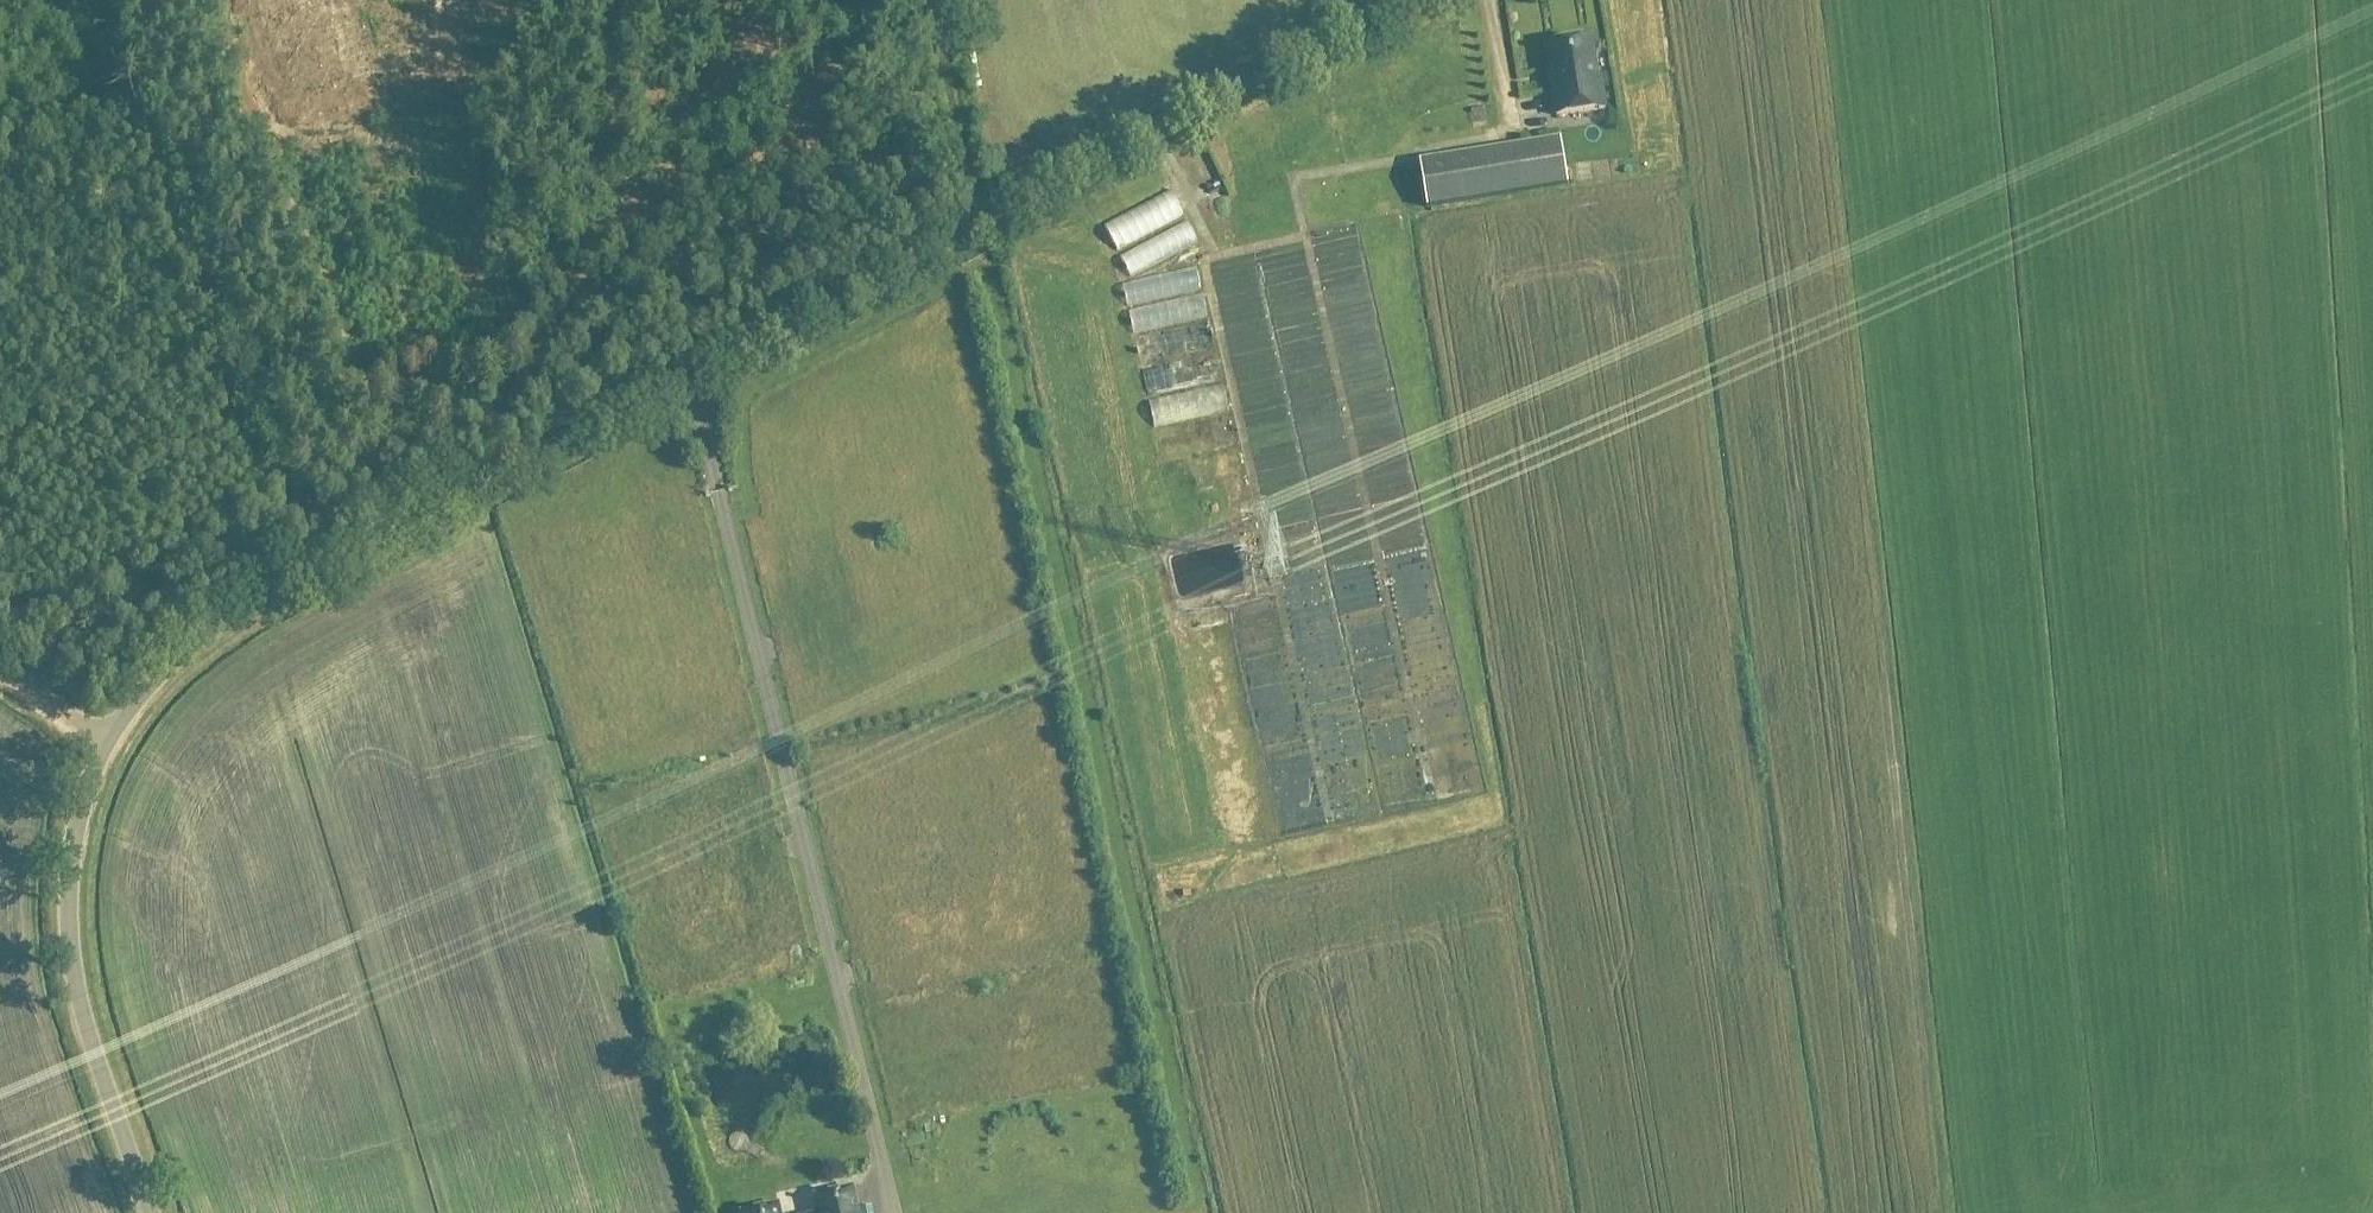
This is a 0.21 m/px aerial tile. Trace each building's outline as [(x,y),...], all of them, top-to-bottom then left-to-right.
[(1594,81),(1588,41),(1545,47),(1549,71),(1547,72),(1554,118),(1602,110),(1597,81),(1594,81)] [(1562,192),(1554,146),(1415,168),(1423,215),(1562,192)] [(1195,177),(1208,198),(1225,187),(1212,167),(1195,177)] [(1176,195),(1110,225),(1132,273),(1201,241),(1193,223),(1190,224),(1176,195)] [(1142,358),(1175,356),(1174,340),(1141,342),(1142,358)] [(850,1191),(813,1199),(816,1212),(855,1212),(850,1191)]
